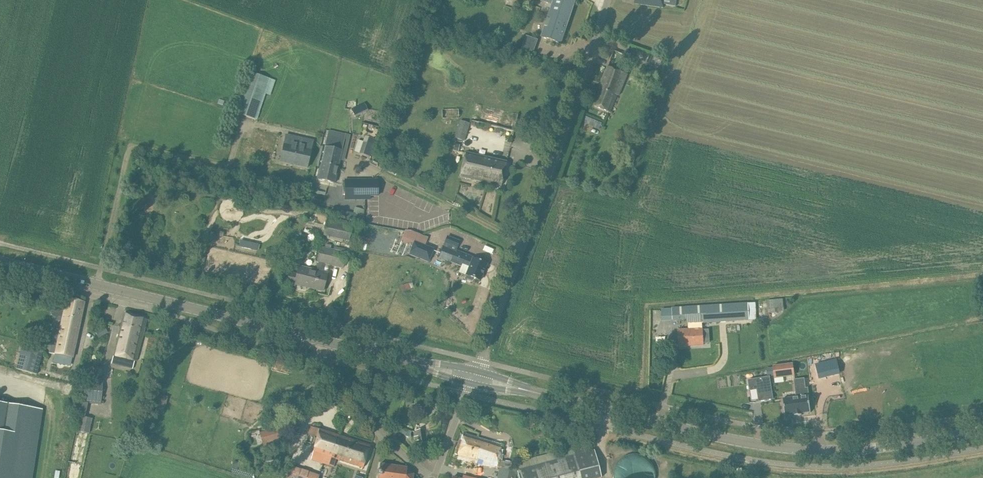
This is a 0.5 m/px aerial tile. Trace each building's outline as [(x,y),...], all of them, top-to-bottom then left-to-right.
[(553,5),(542,37),(561,44),(576,0),(538,0),(553,5)] [(665,0),(635,0),(635,4),(664,8),(665,0)] [(538,40),(526,35),(521,50),(533,54),(538,40)] [(629,67),(624,65),(621,71),(609,66),(600,88),(602,89),(595,106),(610,112),(617,94),(619,95),(629,67)] [(271,79),(248,71),(235,112),(257,120),(266,94),(270,96),(276,80),(271,79)] [(368,111),(364,103),(351,109),(355,117),(368,111)] [(470,123),(460,120),(454,138),(465,141),(470,123)] [(358,139),(355,151),(361,152),(359,161),(369,163),(377,128),(366,125),(362,140),(358,139)] [(346,134),(329,131),(322,165),(318,180),(334,183),(344,140),(346,134)] [(314,141),(286,135),(280,163),(307,169),(309,162),(314,141)] [(507,162),(466,152),(460,177),(501,186),(507,162)] [(378,179),(345,180),(345,196),(378,195),(378,180),(378,179)] [(328,218),(324,234),(349,240),(352,229),(353,224),(328,218)] [(225,241),(227,228),(221,227),(219,239),(225,241)] [(406,230),(405,230),(401,242),(412,246),(409,254),(429,262),(434,248),(425,244),(428,237),(415,232),(406,230)] [(460,241),(447,235),(438,257),(446,260),(462,266),(463,264),(469,267),(466,275),(467,275),(466,279),(472,281),(473,278),(480,280),(487,264),(473,258),(473,257),(456,251),(460,241)] [(346,253),(321,247),(317,262),(319,262),(317,272),(299,267),(297,273),(288,271),(285,284),(295,287),(296,285),(307,287),(323,291),(327,274),(323,273),(325,264),(342,268),(346,253)] [(411,289),(409,283),(400,286),(403,292),(411,289)] [(54,330),(50,352),(55,354),(53,361),(71,365),(73,357),(82,312),(85,302),(67,298),(62,321),(57,320),(54,330)] [(784,311),(783,298),(767,300),(768,312),(784,311)] [(749,321),(748,304),(672,308),(673,320),(688,319),(688,330),(678,330),(679,346),(704,345),(703,329),(702,329),(702,323),(749,321)] [(113,355),(137,360),(147,319),(124,313),(113,355)] [(108,333),(105,327),(95,332),(95,333),(98,338),(108,333)] [(44,350),(22,344),(16,368),(37,374),(44,350)] [(836,360),(816,365),(819,379),(840,374),(836,360)] [(793,363),(773,366),(773,367),(774,376),(774,377),(794,374),(793,363)] [(84,401),(100,403),(102,376),(86,375),(84,401)] [(770,377),(749,380),(750,390),(757,389),(759,401),(773,399),(770,377)] [(797,397),(783,399),(785,416),(786,416),(786,415),(794,414),(794,416),(802,415),(801,413),(810,412),(810,413),(811,412),(808,388),(796,390),(797,397)] [(152,410),(164,413),(168,396),(156,393),(152,410)] [(42,409),(0,403),(0,477),(32,477),(42,409)] [(78,431),(89,433),(92,418),(81,416),(78,431)] [(285,448),(280,427),(259,432),(264,453),(285,448)] [(310,427),(308,434),(317,437),(315,445),(311,459),(323,463),(328,465),(339,436),(310,427)] [(427,442),(425,431),(415,433),(417,443),(427,442)] [(457,459),(470,463),(473,450),(476,451),(478,444),(476,443),(477,437),(465,434),(457,459)] [(339,436),(328,465),(333,466),(336,459),(363,468),(370,446),(339,436)] [(473,450),(470,463),(496,467),(511,463),(512,463),(512,462),(504,460),(504,461),(497,460),(500,449),(490,446),(491,442),(477,437),(476,443),(478,444),(476,451),(473,450)] [(583,445),(515,462),(519,477),(600,477),(601,477),(594,450),(585,453),(583,445)] [(651,461),(624,452),(615,477),(645,477),(651,461)] [(511,463),(496,467),(499,468),(497,477),(508,477),(509,470),(510,470),(511,469),(511,470),(511,466),(511,463)] [(380,464),(379,470),(377,470),(377,476),(378,476),(378,477),(413,477),(413,474),(407,467),(380,464)] [(287,477),(318,477),(319,475),(292,465),(288,477),(287,477)]
